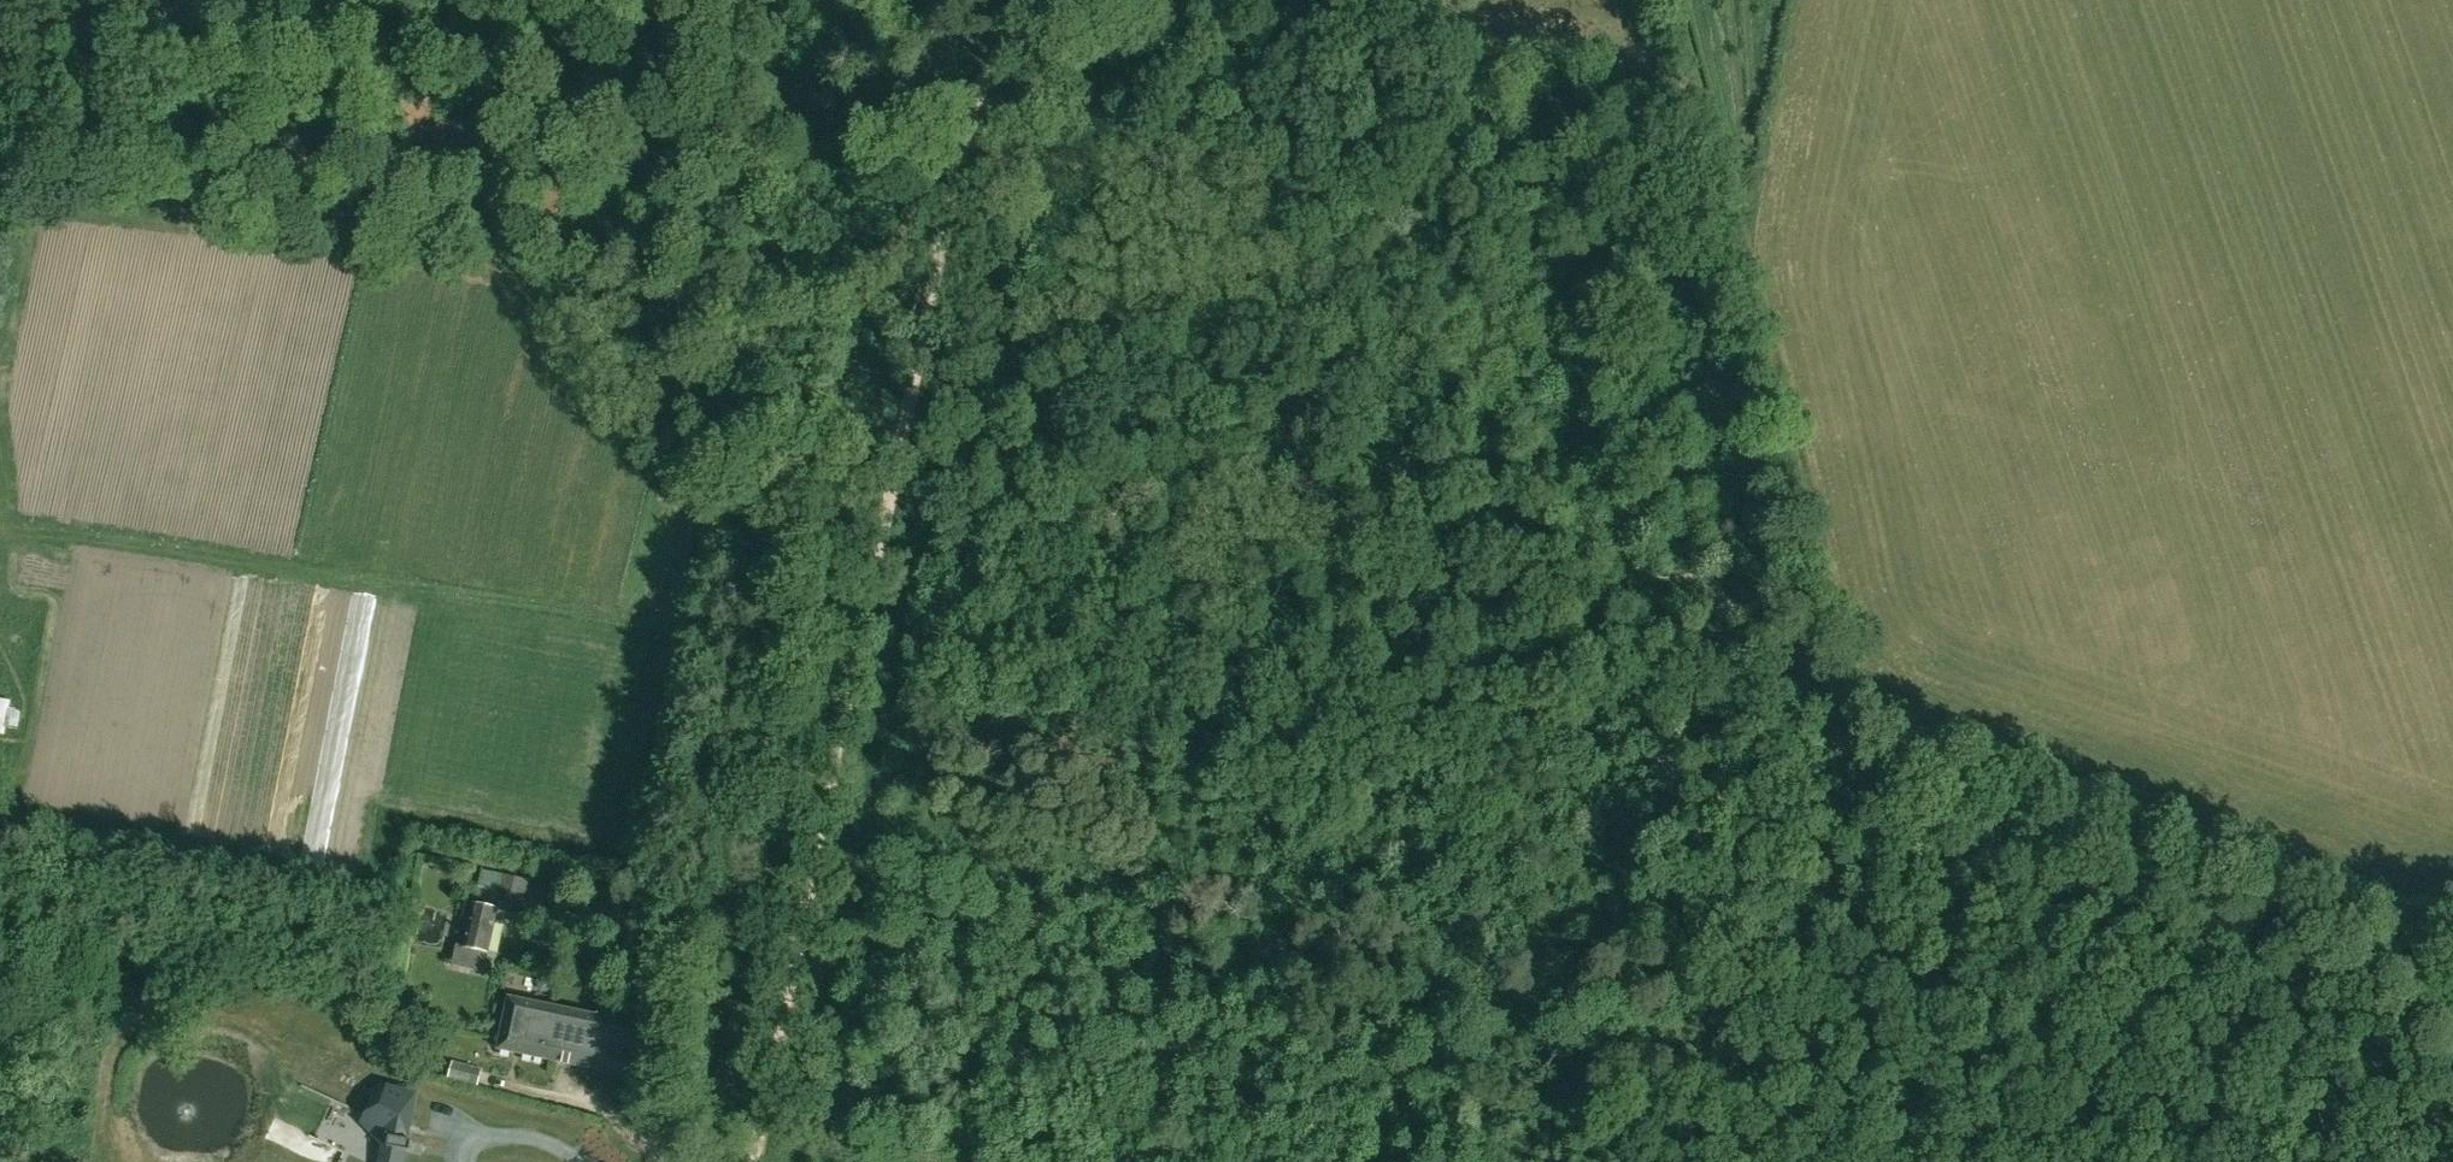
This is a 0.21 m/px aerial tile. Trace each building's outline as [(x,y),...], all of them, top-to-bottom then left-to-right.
[(12,709),(8,745),(23,747),(28,711),(12,709)] [(487,871),(481,897),(523,905),(523,903),(546,907),(548,884),(487,871)] [(500,908),(469,901),(465,916),(471,918),(465,946),(459,945),(454,964),(485,971),(500,908)] [(645,1074),(654,1022),(510,997),(501,1049),(645,1074)] [(483,1068),(451,1060),(447,1078),(478,1086),(483,1068)] [(376,1083),(361,1115),(381,1125),(375,1161),(401,1161),(404,1151),(407,1151),(409,1141),(405,1140),(414,1090),(376,1083)]
